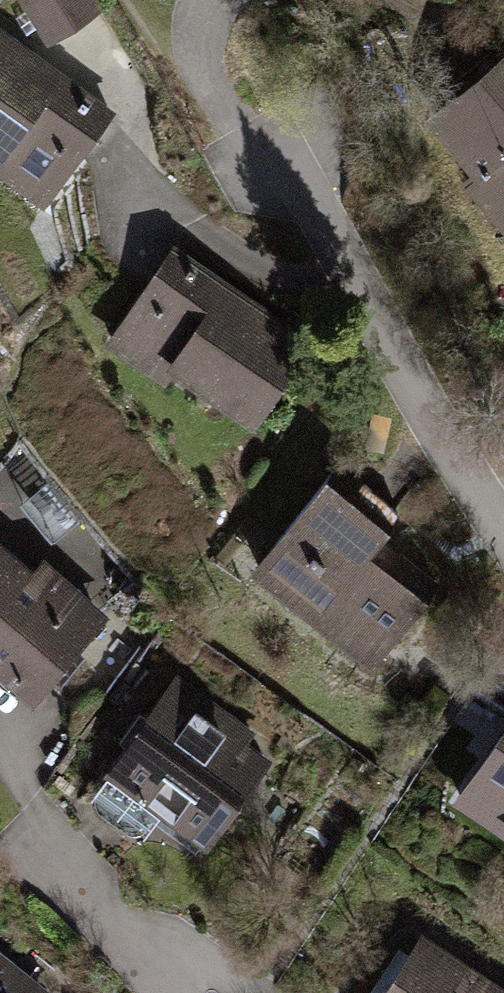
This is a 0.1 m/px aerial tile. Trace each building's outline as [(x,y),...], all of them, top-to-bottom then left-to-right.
[(52,41),(98,12),(90,0),(25,0),(52,41)] [(0,24),(0,170),(50,207),(120,112),(0,24)] [(428,120),(473,175),(465,182),(503,230),(503,58),(428,120)] [(321,328),(178,241),(116,342),(259,429),(321,328)] [(398,517),(336,468),(259,565),(381,661),(440,586),(380,539),(398,517)] [(111,616),(10,528),(0,540),(0,660),(42,696),(111,616)] [(279,753),(177,677),(114,763),(216,838),(279,753)] [(450,801),(503,836),(503,724),(450,801)] [(425,934),(387,992),(503,992),(503,986),(425,934)] [(0,959),(0,992),(45,992),(0,959)]
